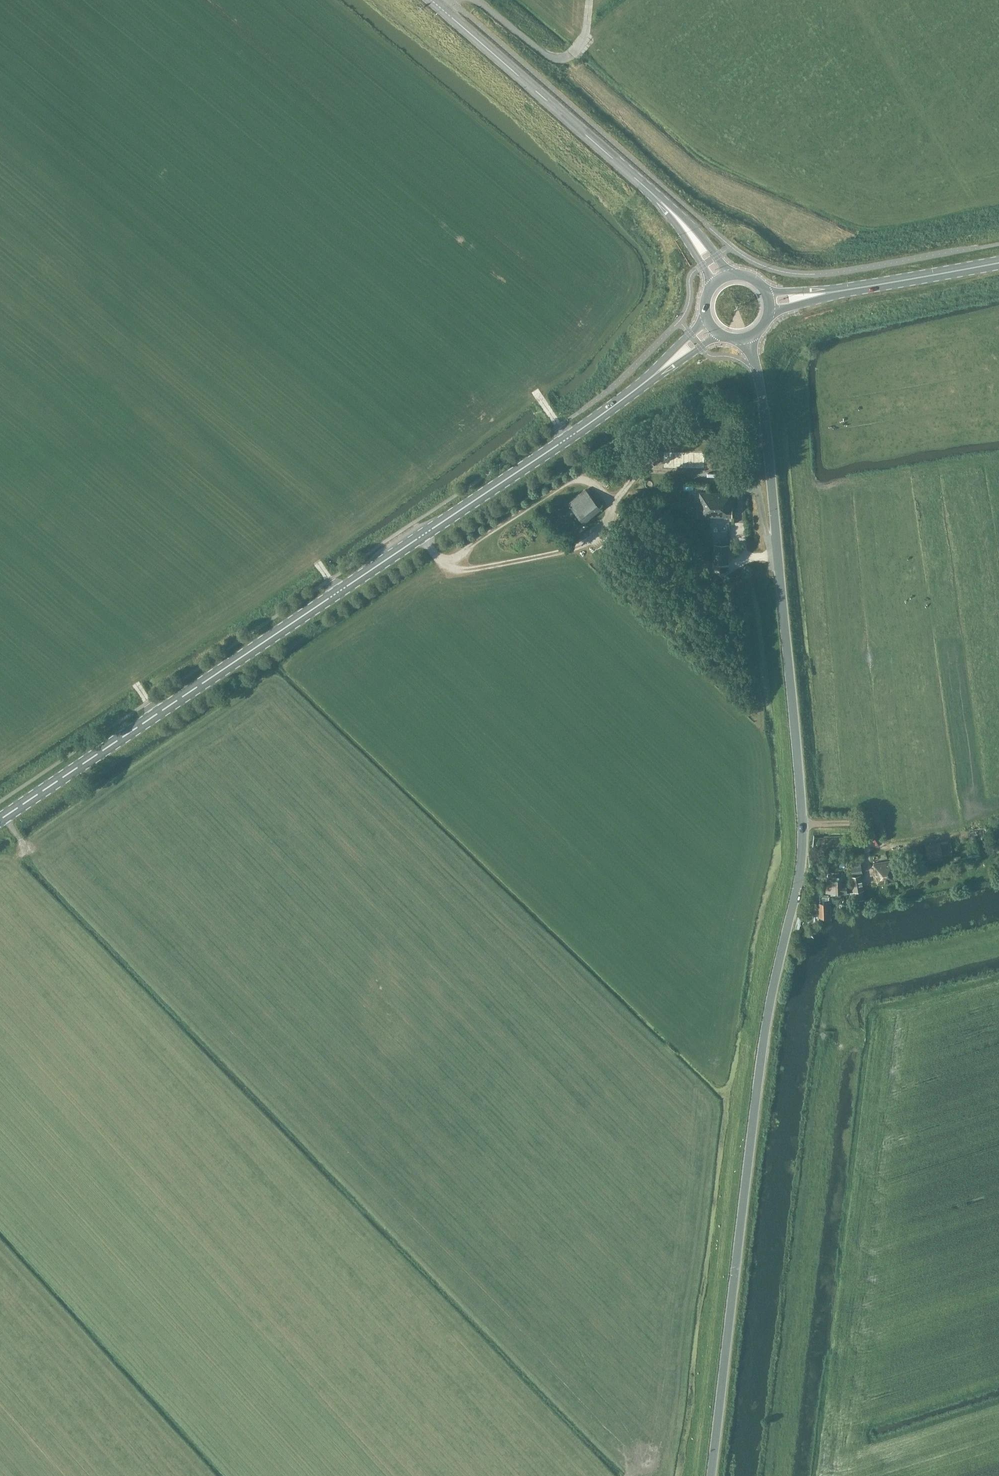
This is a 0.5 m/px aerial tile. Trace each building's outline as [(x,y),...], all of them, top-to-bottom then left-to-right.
[(796,320),(806,317),(804,310),(794,314),(796,320)] [(709,451),(662,451),(663,468),(710,465),(709,451)] [(584,522),(601,508),(586,490),(569,504),(584,522)] [(732,505),(732,493),(699,492),(699,505),(732,505)] [(732,517),(732,505),(699,505),(699,516),(732,517)] [(715,562),(729,562),(729,544),(715,544),(715,562)] [(940,843),(926,845),(928,859),(943,857),(940,843)] [(969,851),(962,852),(964,871),(977,870),(975,856),(970,857),(969,851)] [(852,875),(862,873),(860,859),(850,861),(852,875)] [(877,884),(897,881),(893,860),(873,863),(877,884)] [(863,891),(864,891),(861,875),(850,876),(853,892),(849,893),(850,901),(864,900),(863,891)] [(847,893),(847,883),(843,883),(843,879),(825,879),(826,893),(847,893)] [(829,902),(819,903),(819,918),(829,918),(829,902)]
